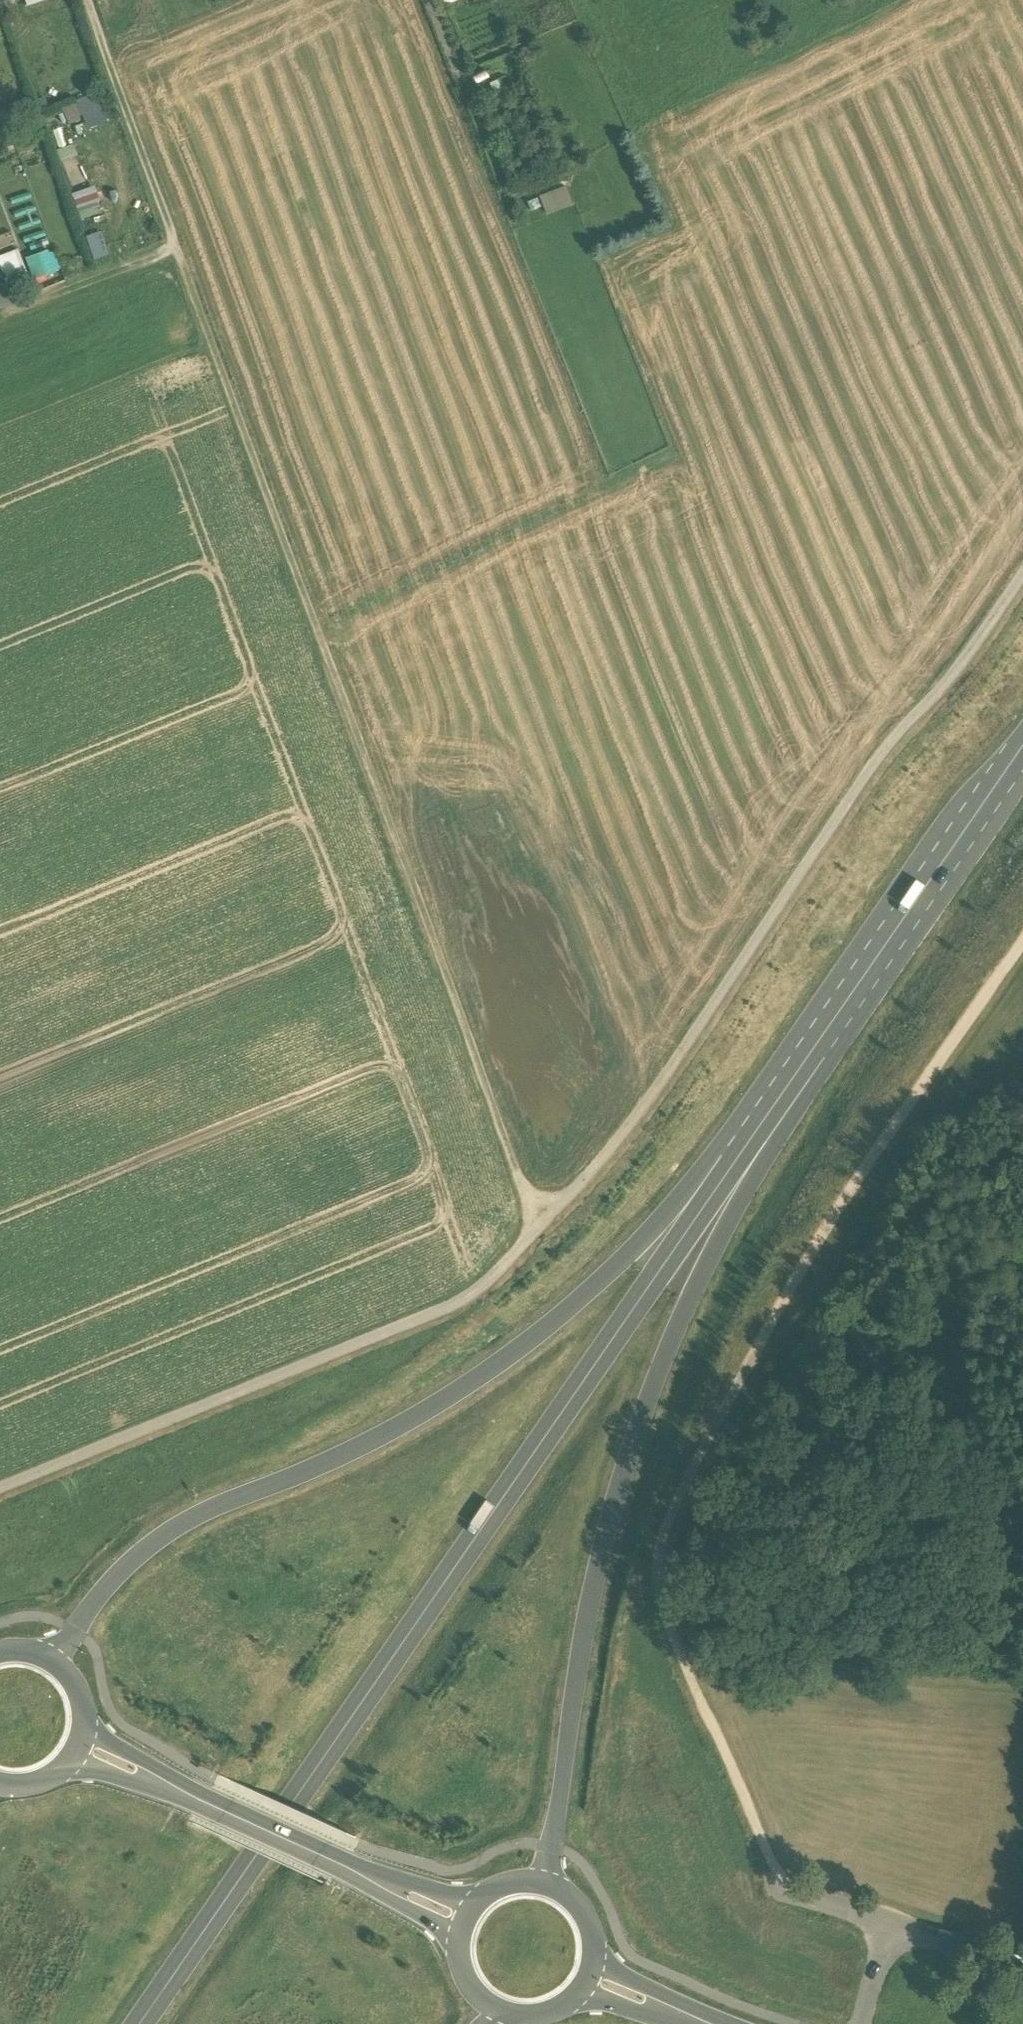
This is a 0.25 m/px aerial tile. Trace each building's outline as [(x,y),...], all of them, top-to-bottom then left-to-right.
[(87,128),(105,122),(96,93),(78,98),(87,128)] [(64,107),(70,122),(82,117),(76,103),(64,107)] [(548,213),(573,203),(566,184),(541,194),(548,213)] [(76,194),(81,216),(104,211),(98,189),(76,194)] [(0,255),(0,266),(7,283),(29,273),(18,247),(0,255)] [(50,250),(28,255),(33,277),(55,272),(50,250)]
